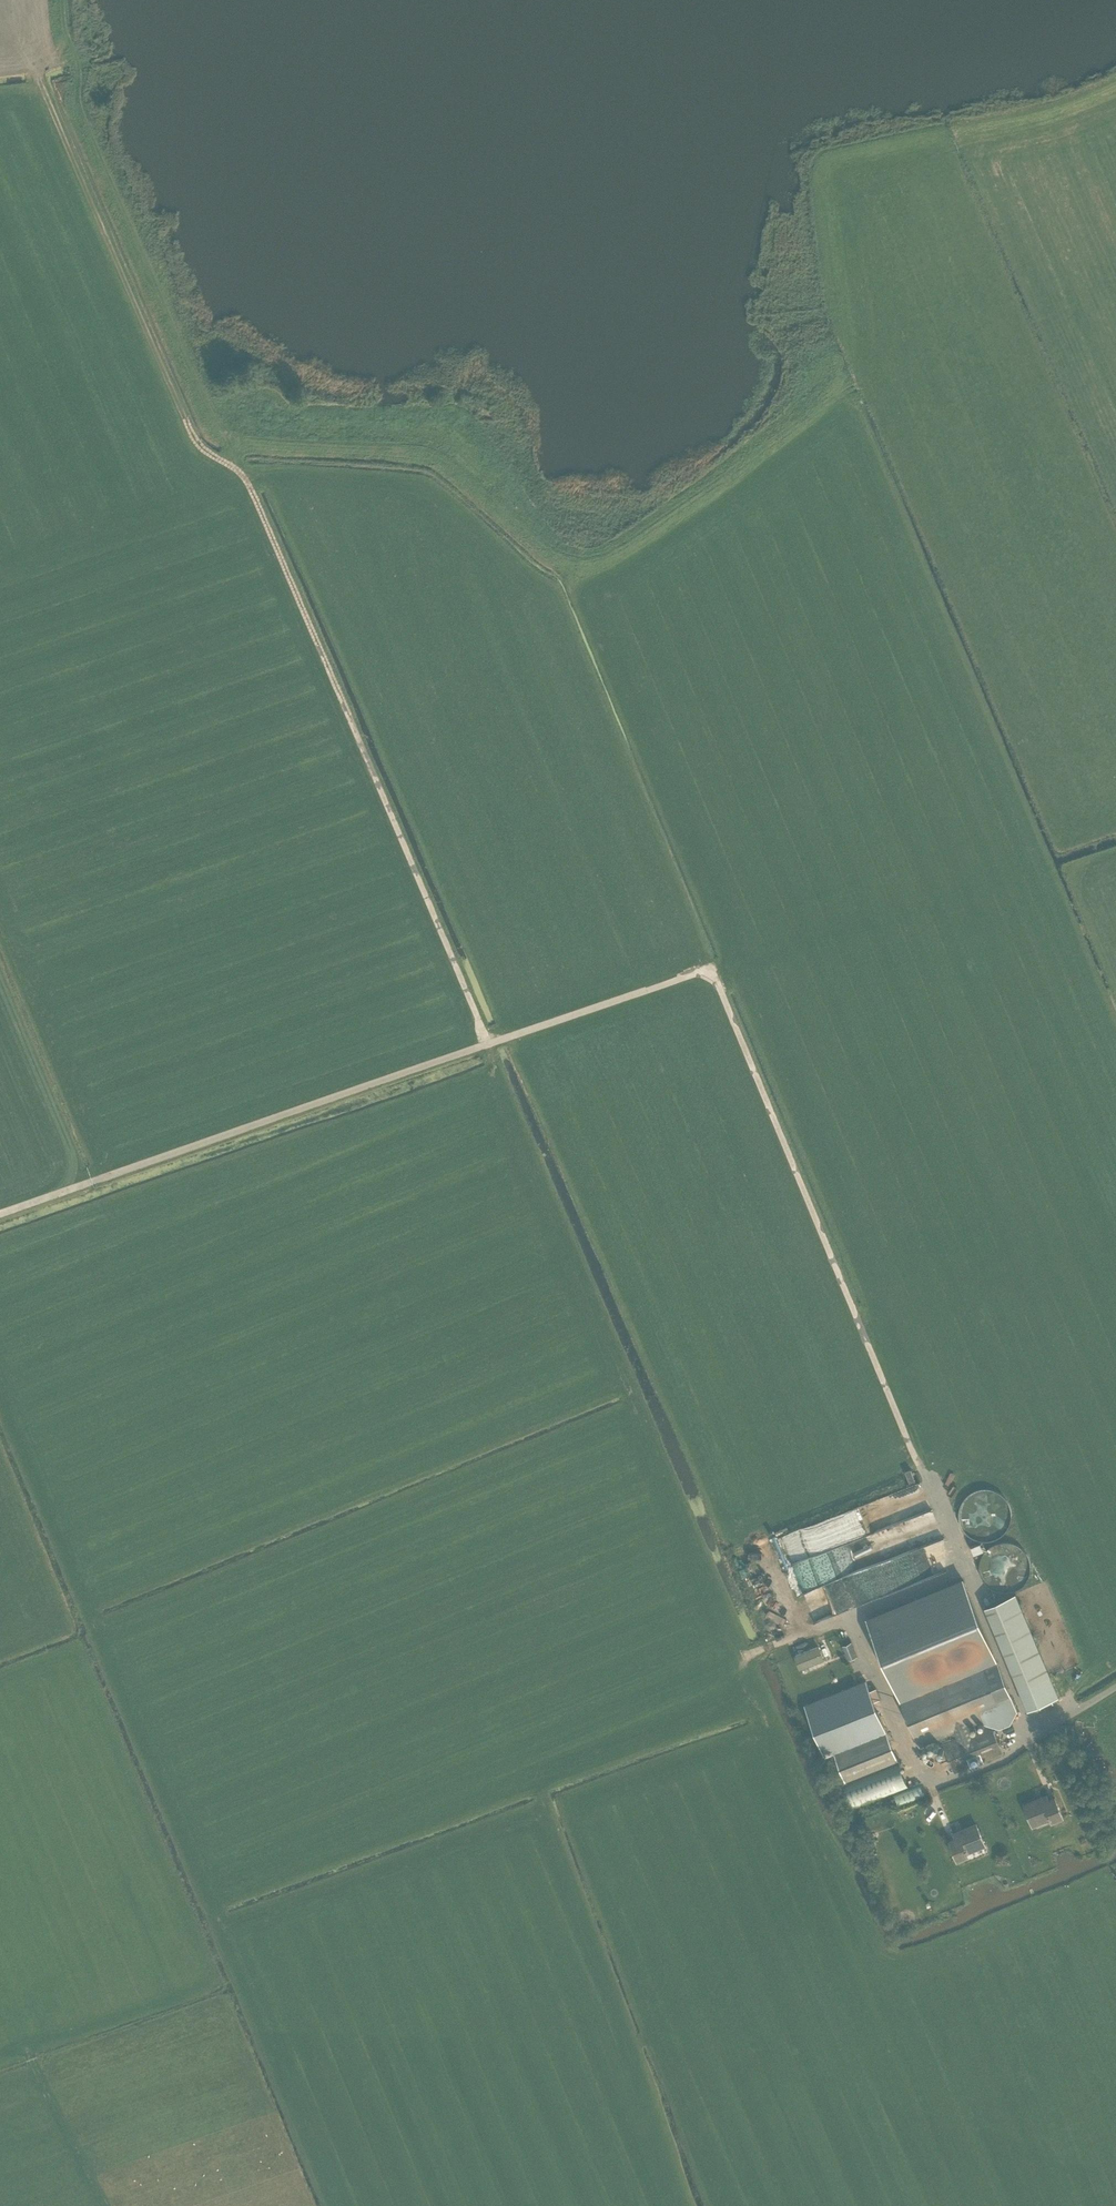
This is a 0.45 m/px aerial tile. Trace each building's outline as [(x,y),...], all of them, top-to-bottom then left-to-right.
[(1007,1500),(1006,1498),(1002,1500),(998,1500),(997,1497),(993,1499),(984,1501),(961,1504),(962,1509),(957,1512),(958,1515),(963,1526),(963,1525),(971,1540),(984,1539),(970,1546),(975,1556),(983,1552),(989,1551),(988,1542),(1011,1530),(1007,1500)] [(1010,1724),(1017,1711),(964,1579),(867,1617),(898,1695),(919,1747),(954,1733),(956,1739),(944,1744),(956,1772),(1002,1753),(991,1725),(972,1733),(969,1726),(982,1721),(1000,1727),(1010,1724)] [(1058,1697),(1018,1600),(1015,1595),(985,1607),(1028,1710),(1058,1697)] [(832,1659),(825,1640),(819,1642),(822,1651),(820,1652),(818,1646),(794,1655),(800,1671),(824,1662),(821,1654),(823,1653),(826,1661),(832,1659)] [(857,1656),(851,1641),(842,1645),(848,1660),(857,1656)] [(857,1657),(850,1660),(856,1674),(863,1672),(857,1657)] [(835,1661),(821,1666),(824,1673),(838,1668),(835,1661)] [(869,1691),(865,1680),(804,1704),(825,1757),(834,1753),(845,1781),(897,1761),(874,1702),(880,1699),(876,1688),(869,1691)] [(1060,1764),(1064,1772),(1071,1769),(1067,1760),(1060,1764)] [(908,1787),(899,1764),(841,1788),(850,1810),(908,1787)] [(924,1795),(920,1785),(894,1795),(898,1806),(924,1795)] [(1041,1818),(1045,1817),(1047,1816),(1049,1819),(1050,1818),(1051,1822),(1062,1818),(1054,1798),(1048,1801),(1046,1796),(1023,1805),(1032,1827),(1042,1823),(1041,1818)] [(973,1850),(984,1846),(975,1824),(953,1834),(955,1839),(949,1841),(957,1861),(968,1857),(966,1853),(967,1852),(966,1850),(972,1847),(973,1850)]
